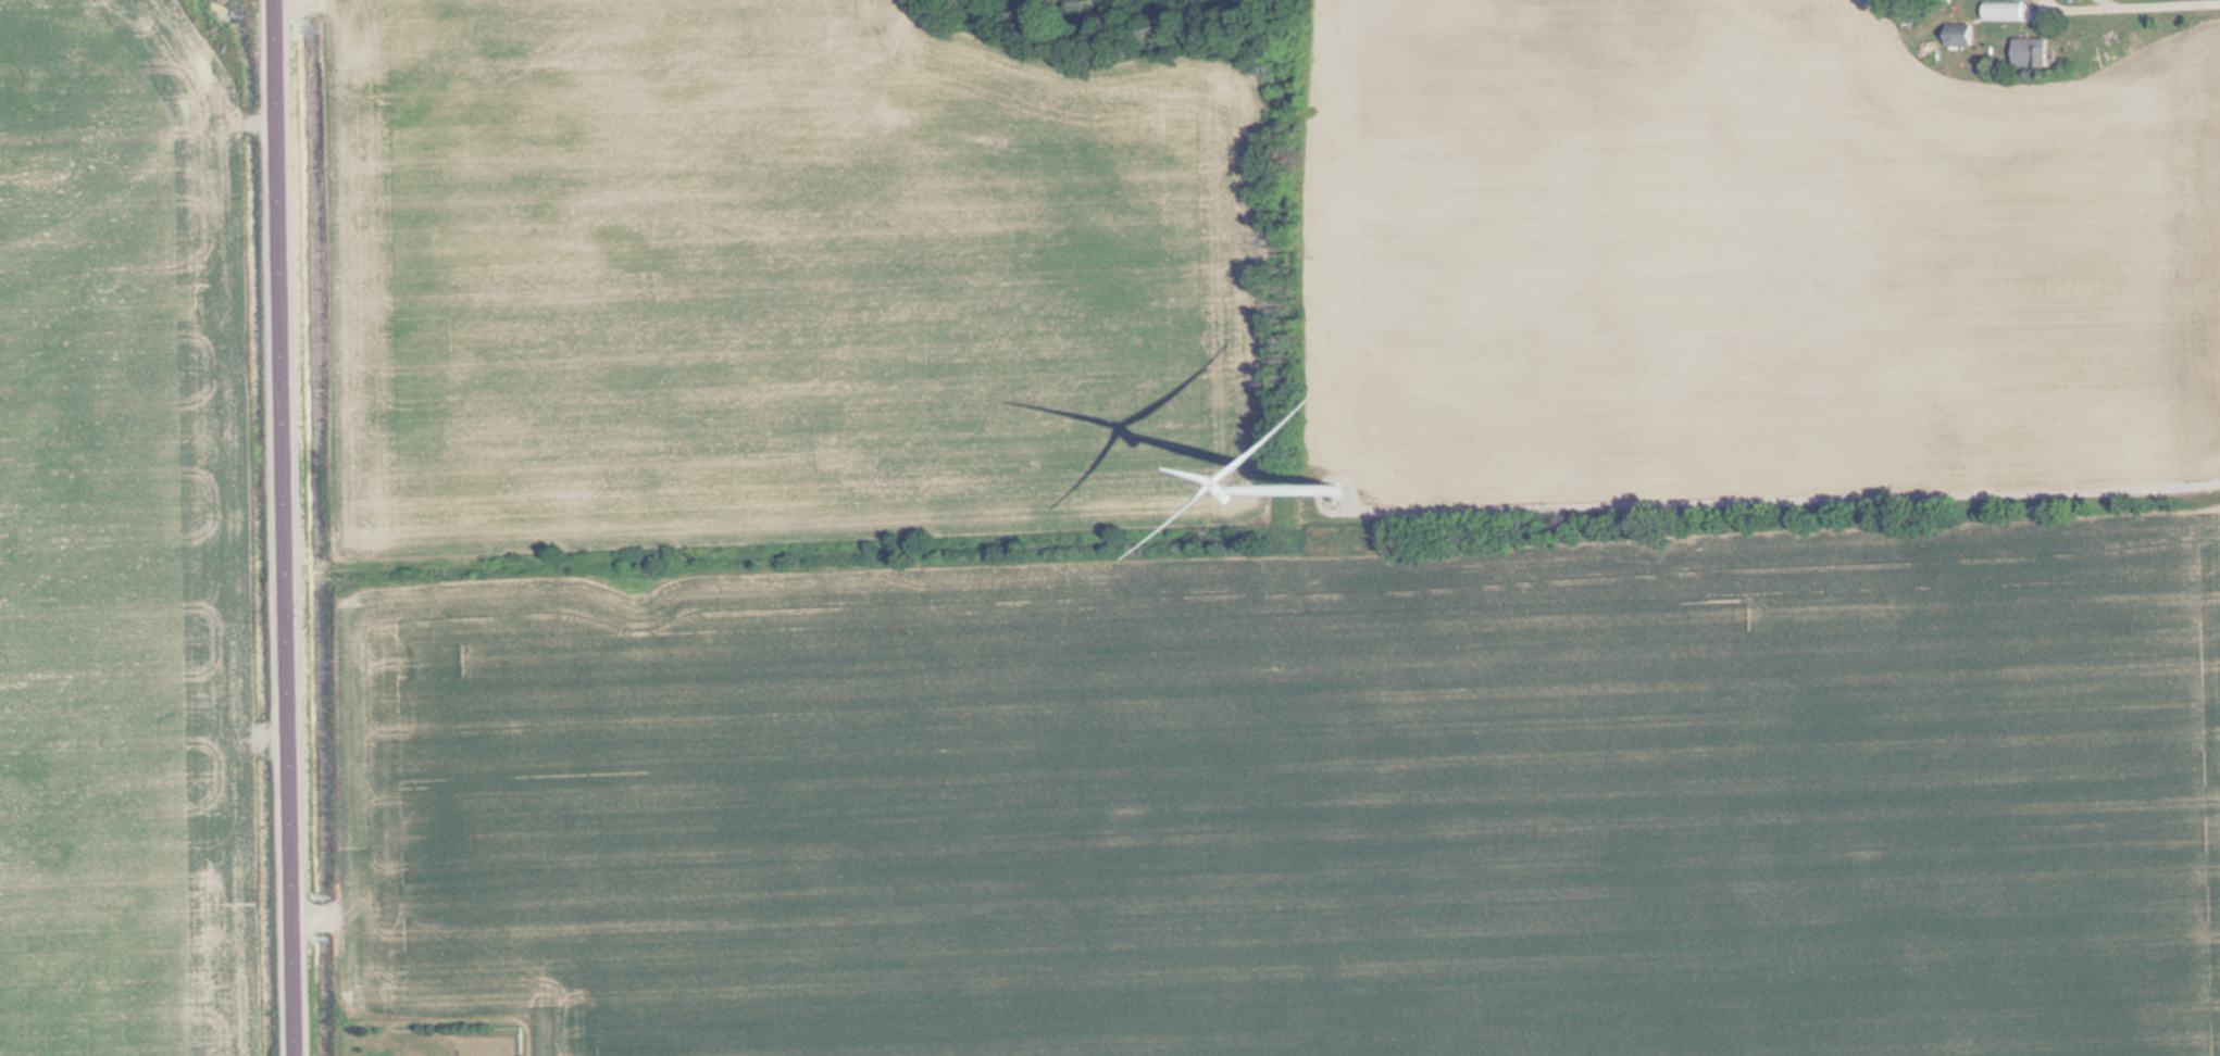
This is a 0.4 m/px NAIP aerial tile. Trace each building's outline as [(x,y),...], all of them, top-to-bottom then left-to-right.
[(2021,21),(2021,2),(1979,2),(1979,21),(2021,21)] [(1972,45),(1972,24),(1941,24),(1941,45),(1972,45)] [(2008,39),(2008,67),(2045,67),(2045,39),(2008,39)]
